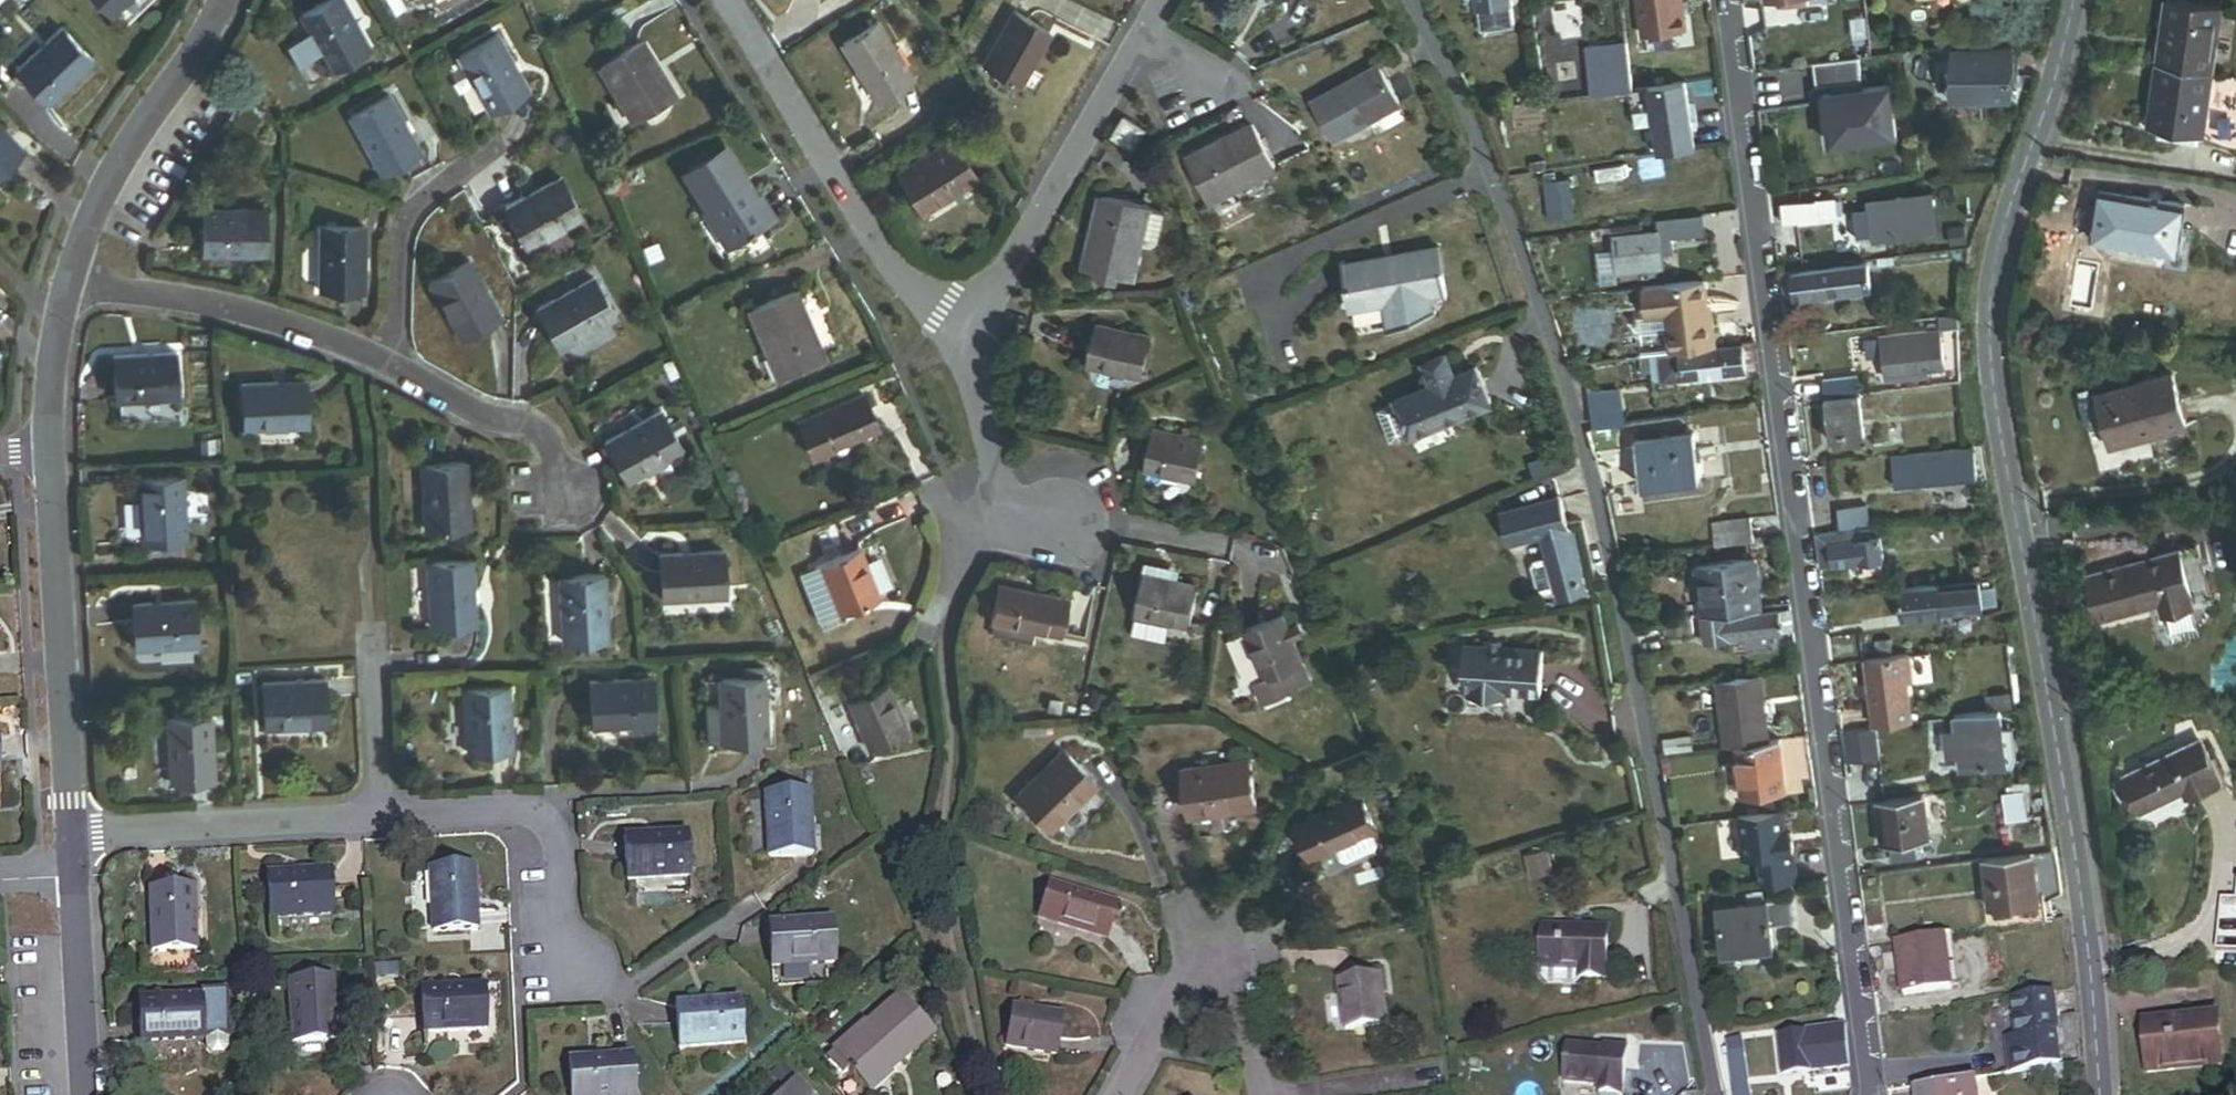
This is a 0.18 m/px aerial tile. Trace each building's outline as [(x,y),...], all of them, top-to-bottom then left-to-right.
[(111,14),(127,0),(98,0),(111,14)] [(111,14),(124,28),(154,0),(127,0),(111,14)] [(301,16),(329,71),(368,51),(342,0),(332,0),(301,16)] [(1641,35),(1684,29),(1680,0),(1636,0),(1641,35)] [(1776,10),(1791,9),(1791,0),(1776,0),(1776,10)] [(1509,1),(1477,6),(1481,29),(1513,25),(1509,1)] [(2160,2),(2142,129),(2163,131),(2195,136),(2202,137),(2219,10),(2160,2)] [(983,65),(1018,85),(1036,55),(1048,33),(1013,13),(983,65)] [(912,80),(876,23),(840,46),(861,78),(876,103),(912,80)] [(1759,28),(1747,33),(1749,44),(1763,39),(1759,28)] [(62,29),(18,70),(47,102),(91,61),(62,29)] [(526,91),(496,37),(457,59),(487,113),(526,91)] [(1858,58),(1867,56),(1864,39),(1847,41),(1850,60),(1858,58)] [(1626,41),(1584,47),(1591,95),(1633,89),(1626,41)] [(643,45),(600,70),(630,122),(673,97),(657,69),(643,45)] [(2012,94),(2008,47),(1949,56),(1953,100),(2012,94)] [(1850,60),(1814,67),(1819,90),(1862,81),(1858,58),(1850,60)] [(1327,96),(1313,104),(1335,141),(1399,105),(1377,67),(1327,96)] [(1001,78),(994,89),(1008,97),(1015,86),(1001,78)] [(1551,101),(1549,78),(1541,79),(1544,102),(1551,101)] [(1694,147),(1684,81),(1650,86),(1660,152),(1694,147)] [(1899,88),(1822,99),(1830,154),(1907,144),(1899,88)] [(388,97),(350,118),(380,172),(418,151),(388,97)] [(1125,120),(1114,136),(1131,148),(1142,131),(1125,120)] [(24,150),(0,125),(0,172),(24,150)] [(1222,140),(1189,158),(1212,203),(1274,170),(1251,126),(1222,140)] [(2195,136),(2163,131),(2162,140),(2194,144),(2195,136)] [(949,138),(896,173),(909,193),(922,214),(976,179),(949,138)] [(719,152),(684,174),(710,215),(728,244),(730,243),(764,221),(750,199),(746,201),(738,188),(741,186),(719,152)] [(1982,164),(1984,176),(1999,174),(1997,162),(1982,164)] [(558,179),(505,208),(527,247),(580,217),(558,179)] [(1558,181),(1538,184),(1543,218),(1567,215),(1564,195),(1560,196),(1558,181)] [(1939,192),(1872,200),(1873,208),(1874,220),(1870,220),(1871,229),(1876,228),(1877,237),(1892,235),(1893,241),(1918,239),(1917,232),(1943,229),(1939,192)] [(757,194),(750,199),(764,221),(771,217),(763,204),(757,194)] [(1833,195),(1778,202),(1781,221),(1835,215),(1833,195)] [(2172,207),(2091,197),(2085,246),(2165,257),(2172,207)] [(1139,246),(1148,210),(1102,199),(1095,229),(1086,266),(1132,277),(1139,246)] [(1873,208),(1858,210),(1862,238),(1877,237),(1876,228),(1871,229),(1870,220),(1874,220),(1873,208)] [(264,210),(202,210),(202,254),(264,254),(264,210)] [(1163,214),(1148,210),(1139,246),(1149,248),(1156,244),(1163,214)] [(728,244),(710,215),(700,221),(724,259),(735,252),(730,243),(728,244)] [(1964,224),(1946,226),(1947,243),(1965,242),(1964,224)] [(364,229),(320,228),(319,290),(363,291),(364,229)] [(1667,244),(1665,230),(1610,238),(1615,272),(1658,265),(1655,246),(1667,244)] [(1444,293),(1435,249),(1344,266),(1352,310),(1383,304),(1388,332),(1432,312),(1429,296),(1444,293)] [(1891,256),(1875,258),(1875,265),(1892,263),(1891,256)] [(498,318),(470,264),(432,284),(460,338),(498,318)] [(1870,287),(1868,264),(1789,272),(1788,266),(1777,268),(1780,295),(1870,287)] [(591,279),(538,308),(560,347),(613,318),(591,279)] [(1702,279),(1637,288),(1641,316),(1661,313),(1666,351),(1674,350),(1714,345),(1708,302),(1705,302),(1702,279)] [(796,292),(750,311),(777,377),(823,358),(810,325),(796,292)] [(1151,338),(1098,326),(1093,344),(1089,365),(1142,377),(1151,338)] [(1919,333),(1880,338),(1885,381),(1923,377),(1922,370),(1939,368),(1936,342),(1920,344),(1919,333)] [(1662,380),(1757,366),(1755,355),(1753,343),(1675,354),(1674,350),(1666,351),(1647,354),(1651,378),(1662,376),(1662,380)] [(175,353),(112,357),(114,401),(178,398),(175,353)] [(1409,440),(1489,406),(1474,368),(1453,377),(1445,358),(1423,367),(1432,387),(1394,403),(1409,440)] [(1864,437),(1858,393),(1852,394),(1850,375),(1821,379),(1830,442),(1864,437)] [(2171,378),(2096,400),(2111,450),(2186,427),(2171,378)] [(304,381),(243,385),(245,429),(306,426),(304,381)] [(800,422),(813,455),(878,429),(873,417),(864,396),(800,422)] [(659,411),(605,442),(626,480),(681,449),(659,411)] [(1592,415),(1593,429),(1623,425),(1622,412),(1592,415)] [(1203,441),(1154,431),(1149,457),(1146,469),(1195,480),(1203,441)] [(1694,434),(1637,443),(1644,489),(1657,487),(1701,480),(1694,434)] [(1972,442),(1887,455),(1892,485),(1976,473),(1972,442)] [(466,464),(421,466),(424,528),(469,526),(466,464)] [(183,479),(137,481),(140,539),(185,537),(183,479)] [(1701,480),(1657,487),(1658,494),(1702,487),(1701,480)] [(1582,586),(1560,499),(1501,514),(1508,539),(1541,530),(1547,554),(1533,557),(1530,564),(1536,586),(1541,589),(1556,585),(1557,593),(1582,586)] [(1839,529),(1854,526),(1868,524),(1866,506),(1836,510),(1839,529)] [(1715,546),(1754,540),(1751,519),(1712,525),(1715,546)] [(1854,526),(1839,529),(1812,533),(1817,565),(1880,555),(1877,533),(1856,536),(1854,526)] [(859,550),(821,565),(840,614),(879,598),(864,562),(859,550)] [(723,552),(660,555),(663,598),(725,594),(723,552)] [(1701,615),(1721,611),(1764,605),(1756,554),(1693,563),(1701,615)] [(2181,560),(2089,586),(2102,630),(2162,613),(2165,625),(2197,616),(2181,560)] [(472,562),(426,564),(429,625),(474,623),(472,562)] [(840,614),(821,565),(804,572),(824,621),(840,614)] [(1160,570),(1146,567),(1144,576),(1178,583),(1180,575),(1160,570)] [(1178,583),(1144,576),(1136,613),(1137,614),(1171,622),(1189,626),(1198,588),(1178,583)] [(606,638),(603,577),(559,579),(561,640),(606,638)] [(1930,596),(1920,597),(1922,617),(1938,615),(1938,611),(1993,604),(1991,587),(1976,589),(1975,582),(1935,587),(1936,591),(1929,592),(1930,596)] [(998,588),(992,621),(1032,628),(1059,633),(1065,601),(1039,596),(998,588)] [(132,603),(135,648),(198,644),(195,600),(132,603)] [(1721,611),(1701,615),(1698,615),(1702,646),(1729,642),(1728,641),(1734,640),(1734,645),(1743,643),(1742,638),(1792,631),(1789,609),(1723,619),(1721,611)] [(1171,622),(1137,614),(1132,633),(1166,640),(1171,622)] [(1269,622),(1245,632),(1264,676),(1265,679),(1289,669),(1303,663),(1294,639),(1288,625),(1284,616),(1269,622)] [(1688,617),(1658,621),(1660,638),(1690,634),(1688,617)] [(992,621),(989,635),(1029,643),(1032,628),(992,621)] [(1297,621),(1288,625),(1294,639),(1303,636),(1297,621)] [(1490,648),(1463,646),(1460,689),(1469,689),(1469,696),(1504,697),(1504,693),(1539,694),(1541,650),(1502,648),(1490,648)] [(1864,660),(1872,725),(1913,720),(1909,683),(1913,682),(1910,654),(1864,660)] [(1264,676),(1252,681),(1261,702),(1297,687),(1289,669),(1265,679),(1264,676)] [(1735,744),(1768,739),(1759,674),(1716,680),(1725,746),(1735,744)] [(766,739),(763,676),(718,678),(719,700),(706,701),(708,739),(721,739),(721,741),(766,739)] [(588,681),(590,727),(652,724),(650,678),(588,681)] [(325,680),(264,683),(266,727),(327,723),(325,680)] [(512,748),(509,686),(464,689),(467,750),(512,748)] [(894,702),(887,686),(848,702),(868,750),(907,734),(894,702)] [(2007,686),(1992,689),(1995,704),(2010,702),(2007,686)] [(1092,690),(1087,705),(1102,710),(1107,694),(1092,690)] [(1998,708),(1954,715),(1962,768),(2006,761),(1998,708)] [(2120,716),(2101,726),(2109,742),(2128,732),(2120,716)] [(211,717),(167,719),(170,779),(214,777),(211,717)] [(327,723),(266,727),(267,740),(328,737),(327,723)] [(652,724),(590,727),(591,740),(653,737),(652,724)] [(1852,728),(1839,730),(1843,762),(1856,760),(1852,728)] [(1777,738),(1768,739),(1735,744),(1742,795),(1785,789),(1777,738)] [(1095,787),(1061,752),(1042,770),(1044,772),(1030,785),(1028,783),(1015,795),(1049,831),(1095,787)] [(2203,753),(2126,785),(2139,817),(2183,798),(2186,806),(2219,793),(2203,753)] [(1185,771),(1192,817),(1256,806),(1249,761),(1185,771)] [(2032,777),(2013,780),(2014,788),(2015,789),(2021,788),(2034,786),(2032,777)] [(2014,788),(2001,790),(2005,816),(2025,813),(2021,788),(2015,789),(2014,788)] [(813,854),(809,792),(763,795),(763,796),(767,856),(767,857),(813,854)] [(1920,792),(1877,797),(1883,842),(1889,842),(1891,855),(1915,852),(1913,839),(1925,837),(1920,792)] [(767,856),(763,796),(751,797),(755,857),(767,856)] [(1299,825),(1312,858),(1338,847),(1374,832),(1361,799),(1299,825)] [(1702,808),(1703,820),(1715,818),(1713,806),(1702,808)] [(1783,810),(1736,817),(1741,858),(1757,856),(1761,886),(1796,881),(1790,832),(1786,832),(1783,810)] [(1378,840),(1374,832),(1338,847),(1341,856),(1348,859),(1376,847),(1378,840)] [(684,835),(625,837),(626,882),(627,881),(684,880),(685,880),(684,835)] [(2055,848),(1982,859),(1989,906),(2061,897),(2055,848)] [(476,931),(473,868),(429,871),(432,933),(476,931)] [(328,872),(268,875),(271,919),(330,915),(328,872)] [(684,880),(627,881),(628,895),(683,894),(685,889),(684,880)] [(1105,939),(1115,906),(1050,886),(1040,919),(1105,939)] [(193,890),(148,892),(151,953),(196,951),(193,890)] [(1718,907),(1724,951),(1773,945),(1767,900),(1718,907)] [(830,921),(769,924),(771,967),(822,964),(832,963),(830,921)] [(1544,929),(1542,970),(1544,970),(1580,972),(1579,979),(1604,981),(1607,933),(1544,929)] [(1950,935),(1943,936),(1950,989),(1957,988),(1950,935)] [(1943,936),(1896,942),(1903,995),(1950,989),(1943,936)] [(771,967),(772,988),(823,986),(822,964),(771,967)] [(1579,979),(1580,972),(1544,970),(1543,974),(1550,980),(1576,981),(1579,979)] [(1387,1026),(1381,977),(1340,982),(1346,1031),(1387,1026)] [(336,1042),(333,981),(289,983),(292,1044),(336,1042)] [(482,987),(422,989),(424,1034),(484,1032),(482,987)] [(2072,991),(2010,999),(2015,1041),(2017,1054),(2006,1055),(2009,1076),(2039,1073),(2061,1070),(2053,1008),(2074,1005),(2072,991)] [(227,1058),(224,993),(201,994),(201,996),(139,1000),(141,1043),(203,1040),(204,1059),(208,1063),(223,1062),(227,1058)] [(899,998),(835,1053),(852,1072),(865,1087),(886,1069),(883,1066),(895,1056),(896,1058),(928,1031),(899,998)] [(738,1001),(677,1005),(679,1049),(741,1045),(738,1001)] [(1062,1017),(1013,1008),(1006,1045),(1055,1055),(1062,1017)] [(1845,1025),(1843,1009),(1834,1010),(1835,1021),(1839,1020),(1840,1026),(1845,1025)] [(2206,1027),(2139,1029),(2141,1081),(2208,1079),(2206,1027)] [(1849,1055),(1846,1035),(1807,1041),(1806,1035),(1778,1040),(1784,1080),(1805,1076),(1804,1069),(1837,1064),(1838,1070),(1851,1068),(1849,1055)] [(2015,1041),(2004,1043),(2006,1055),(2017,1054),(2015,1041)] [(1740,1044),(1726,1046),(1734,1094),(1748,1094),(1740,1044)] [(1568,1049),(1564,1084),(1601,1087),(1600,1094),(1620,1094),(1625,1050),(1605,1048),(1604,1052),(1568,1049)] [(852,1072),(835,1053),(828,1059),(845,1078),(852,1072)] [(568,1061),(569,1094),(633,1094),(631,1059),(568,1061)] [(886,1069),(865,1087),(868,1091),(879,1082),(890,1073),(886,1069)] [(2063,1076),(2062,1070),(2061,1070),(2039,1073),(2039,1079),(2063,1076)] [(1913,1088),(1914,1094),(1971,1094),(1970,1081),(1913,1088)] [(782,1094),(805,1094),(796,1084),(782,1094)]
